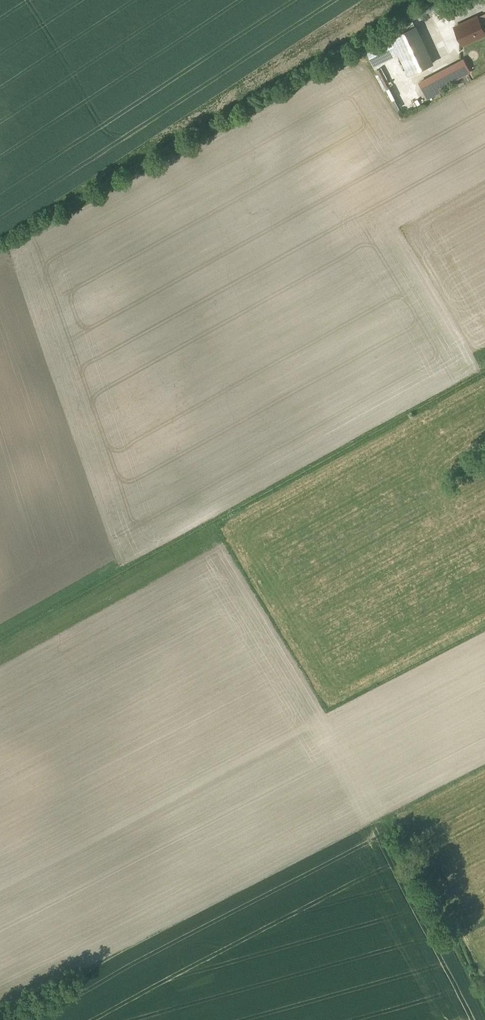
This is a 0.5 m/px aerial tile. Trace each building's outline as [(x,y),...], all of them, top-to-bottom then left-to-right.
[(456,28),(465,46),(484,36),(484,35),(482,28),(484,26),(484,14),(456,28)] [(433,63),(413,21),(391,32),(391,33),(393,37),(366,49),(373,64),(399,52),(409,74),(433,63)] [(427,94),(468,73),(463,64),(422,84),(427,94)]
